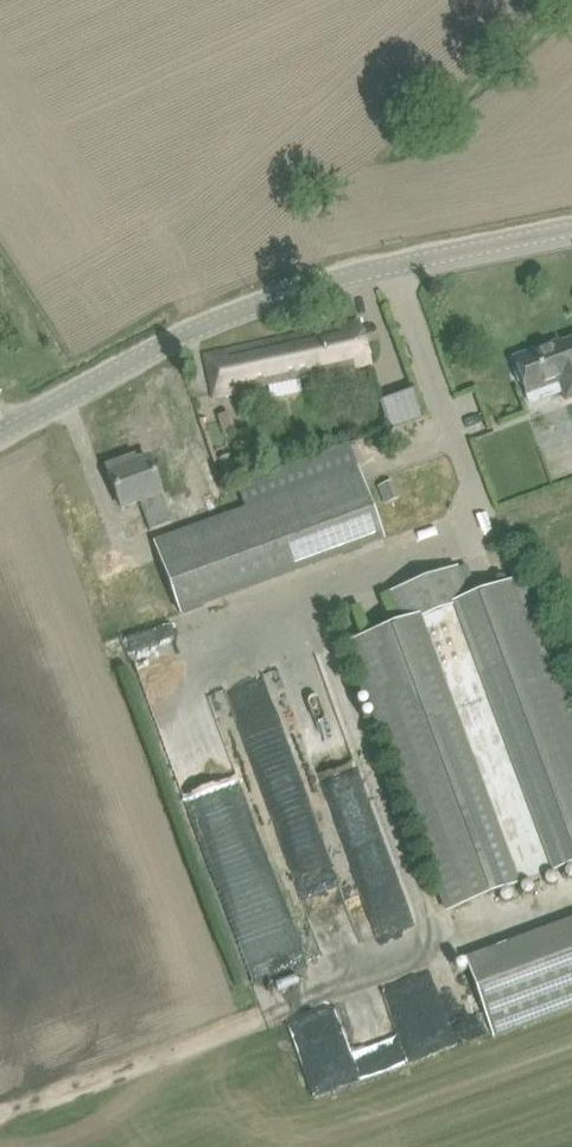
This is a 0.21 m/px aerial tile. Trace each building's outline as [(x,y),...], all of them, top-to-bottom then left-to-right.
[(360,322),(206,357),(214,397),(371,364),(365,343),(379,339),(376,328),(363,332),(360,322)] [(546,349),(545,347),(514,358),(518,368),(515,373),(519,383),(523,384),(527,394),(545,388),(546,391),(560,386),(565,400),(571,398),(571,340),(546,349)] [(383,398),(388,422),(424,415),(419,390),(383,398)] [(97,525),(113,519),(118,532),(145,522),(146,527),(163,520),(152,490),(133,498),(122,468),(88,480),(94,497),(87,500),(97,525)] [(383,540),(357,468),(155,542),(181,613),(383,540)] [(571,865),(571,714),(522,579),(469,599),(458,569),(391,593),(402,624),(349,643),(448,911),(571,865)] [(405,925),(318,656),(266,673),(286,734),(303,728),(371,937),(405,925)] [(288,863),(310,933),(247,952),(255,980),(351,950),(285,736),(244,749),(280,866),(288,863)] [(466,960),(493,1034),(571,1005),(571,920),(466,960)]
